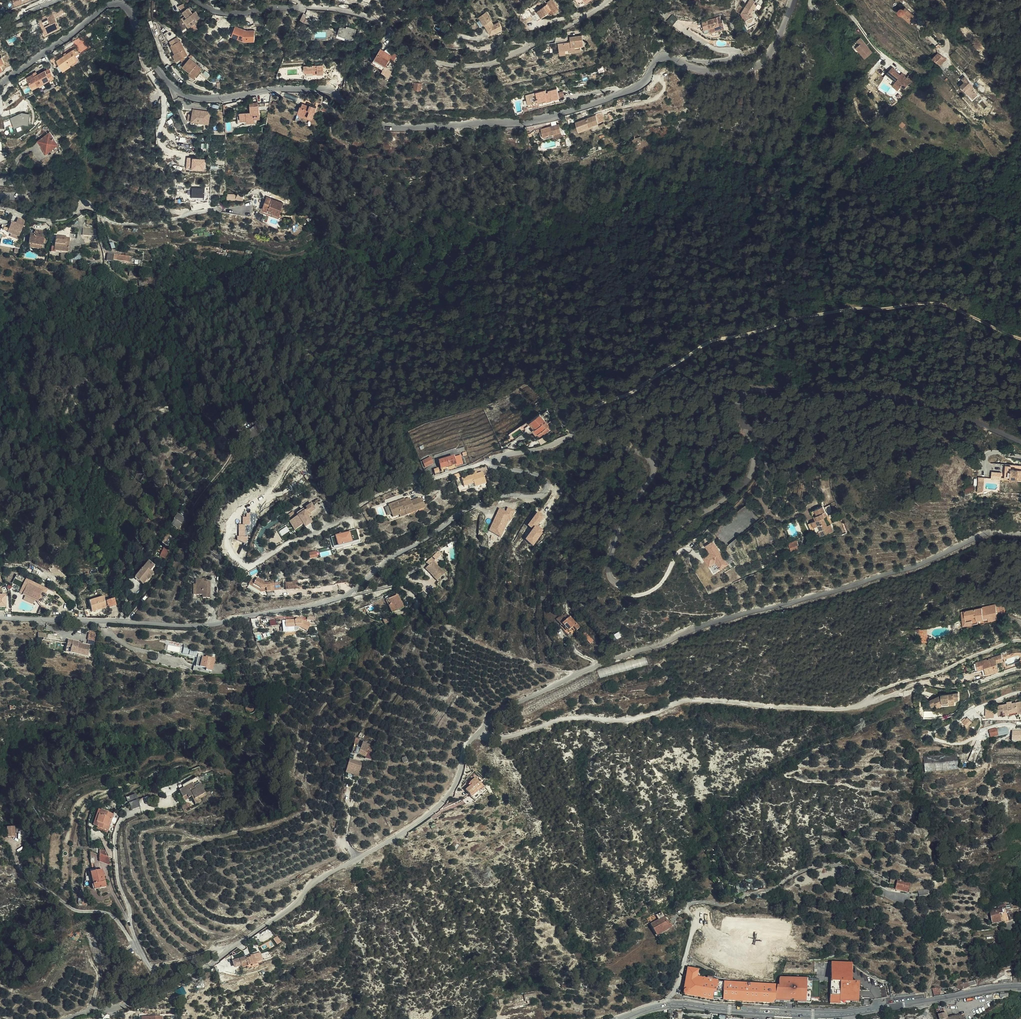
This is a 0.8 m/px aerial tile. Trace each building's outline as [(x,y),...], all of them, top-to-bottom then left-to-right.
[(182,11),(185,14),(184,14),(190,22),(193,18),(197,15),(196,14),(198,12),(192,5),(189,7),(183,0),(176,0),(174,2),(182,11)] [(541,17),(559,6),(555,0),(552,0),(536,9),(541,17)] [(737,9),(744,22),(752,17),(747,7),(751,1),(749,0),(743,0),(737,9)] [(910,18),(916,13),(907,2),(906,3),(902,2),(899,3),(898,4),(898,6),(898,8),(899,9),(900,9),(903,8),(910,18)] [(37,19),(40,24),(43,22),(48,19),(50,23),(45,26),(42,28),(46,34),(61,26),(55,17),(62,14),(62,13),(65,12),(62,6),(37,19)] [(482,10),(475,15),(486,32),(498,26),(495,20),(489,23),(485,18),(487,17),(482,10)] [(185,14),(182,11),(180,13),(189,23),(190,22),(184,14),(185,14)] [(700,15),(703,23),(707,22),(708,26),(717,23),(722,22),(719,14),(717,14),(717,11),(700,15)] [(301,19),(310,23),(313,17),(304,12),(301,19)] [(667,20),(673,25),(678,18),(673,14),(667,20)] [(227,28),(241,36),(254,35),(253,24),(245,25),(234,19),(232,23),(230,22),(227,28)] [(339,22),(337,28),(353,34),(356,25),(346,23),(346,24),(339,22)] [(707,22),(703,23),(699,24),(700,28),(705,27),(705,28),(707,28),(708,30),(718,28),(717,23),(708,26),(707,22)] [(353,34),(337,28),(336,33),(351,38),(353,34)] [(556,40),(558,46),(568,44),(568,48),(579,46),(578,42),(582,41),(580,31),(567,34),(568,37),(556,40)] [(860,32),(853,38),(859,46),(864,53),(872,47),(860,32)] [(859,46),(853,38),(850,40),(856,48),(859,46)] [(171,44),(176,53),(179,51),(182,57),(189,52),(181,39),(171,44)] [(372,59),(385,64),(390,53),(377,47),(372,59)] [(58,66),(76,56),(71,48),(54,58),(58,66)] [(936,63),(941,58),(935,51),(929,56),(936,63)] [(184,64),(191,70),(192,69),(198,75),(204,68),(191,56),(184,64)] [(936,63),(935,64),(941,71),(947,65),(941,58),(936,63)] [(371,63),(383,68),(385,64),(372,59),(371,63)] [(324,70),(323,61),(304,62),(304,70),(317,69),(317,71),(324,70)] [(31,71),(24,75),(27,80),(29,83),(35,80),(36,82),(48,76),(47,74),(51,72),(47,65),(32,73),(31,71)] [(892,80),(891,82),(896,86),(898,84),(902,87),(907,80),(899,74),(899,75),(891,69),(892,68),(888,65),(883,72),(892,80)] [(955,85),(963,93),(966,89),(969,91),(970,90),(968,84),(961,76),(959,79),(960,80),(955,85)] [(528,105),(552,99),(551,97),(558,95),(556,87),(546,90),(545,88),(525,94),(528,105)] [(251,101),(251,107),(236,109),(237,115),(244,114),(244,117),(252,116),(252,113),(257,112),(255,100),(251,101)] [(307,113),(312,115),(316,104),(309,102),(309,104),(301,102),(300,104),(299,104),(297,109),(308,112),(307,113)] [(194,110),(193,116),(193,120),(201,121),(201,122),(210,123),(211,111),(194,110)] [(30,125),(30,114),(13,114),(13,125),(30,125)] [(592,117),(574,122),(574,123),(572,124),(574,131),(586,128),(585,126),(594,124),(592,117)] [(536,137),(547,134),(547,131),(557,129),(555,121),(536,125),(537,128),(534,129),(536,137)] [(39,139),(48,151),(55,146),(54,141),(50,131),(39,139)] [(207,168),(207,157),(193,157),(193,168),(207,168)] [(126,179),(133,182),(135,177),(128,174),(126,179)] [(301,180),(307,186),(310,182),(304,176),(301,180)] [(204,188),(193,187),(193,195),(204,195),(204,188)] [(269,211),(276,213),(280,201),(263,196),(259,209),(269,212),(269,211)] [(8,233),(16,237),(23,222),(15,218),(13,223),(10,222),(6,232),(8,233)] [(96,236),(97,229),(84,227),(83,234),(96,236)] [(31,232),(29,244),(38,245),(38,247),(43,248),(43,244),(44,239),(45,231),(35,229),(35,233),(31,232)] [(69,238),(65,238),(59,237),(56,237),(54,247),(52,246),(51,252),(55,253),(55,251),(68,252),(69,238)] [(527,418),(529,420),(540,412),(539,410),(527,418)] [(540,412),(529,420),(538,433),(542,429),(543,430),(548,426),(546,424),(548,422),(540,412)] [(254,426),(243,435),(249,442),(260,433),(254,426)] [(441,470),(463,462),(461,455),(438,462),(441,470)] [(426,467),(434,463),(430,457),(422,461),(426,467)] [(1015,464),(1015,462),(1010,461),(1008,475),(1020,477),(1020,465),(1015,464)] [(484,472),(462,478),(464,486),(475,484),(476,487),(487,484),(484,472)] [(399,504),(397,501),(389,505),(394,517),(400,514),(399,512),(405,510),(406,515),(426,506),(424,501),(421,502),(419,498),(411,501),(409,498),(405,499),(406,501),(399,504)] [(287,520),(294,528),(299,524),(302,526),(309,521),(305,517),(302,514),(306,511),(311,507),(307,502),(301,506),(303,508),(300,510),(293,515),(287,520)] [(812,505),(803,509),(806,515),(807,518),(798,522),(802,533),(806,532),(808,531),(811,536),(823,530),(820,523),(816,525),(813,516),(816,514),(812,505)] [(500,508),(489,531),(501,536),(509,519),(511,520),(515,510),(508,507),(506,511),(500,508)] [(533,530),(526,540),(533,546),(542,533),(544,530),(537,526),(544,517),(537,512),(527,526),(533,530)] [(246,517),(243,517),(243,525),(257,525),(256,513),(246,513),(246,517)] [(171,526),(179,530),(185,518),(177,514),(171,526)] [(291,530),(294,528),(287,520),(284,522),(291,530)] [(246,537),(246,525),(238,525),(238,542),(248,542),(248,537),(246,537)] [(357,529),(350,531),(352,542),(359,540),(357,529)] [(338,546),(352,543),(350,532),(336,535),(338,546)] [(704,556),(709,566),(717,562),(720,569),(728,565),(715,539),(705,544),(710,553),(704,556)] [(789,542),(792,550),(800,546),(797,539),(789,542)] [(165,559),(170,550),(164,547),(160,556),(165,559)] [(436,581),(444,574),(434,561),(435,560),(433,557),(426,562),(429,565),(425,568),(436,581)] [(133,578),(140,584),(145,579),(146,580),(151,574),(149,572),(153,567),(148,563),(141,571),(140,570),(133,578)] [(37,577),(38,574),(21,567),(20,571),(25,573),(37,577)] [(10,580),(16,582),(20,571),(13,572),(10,580)] [(16,582),(33,589),(37,577),(25,573),(20,571),(16,582)] [(194,579),(193,590),(199,591),(198,594),(206,595),(208,579),(205,578),(202,578),(202,575),(195,574),(194,579)] [(45,587),(47,582),(37,577),(33,589),(36,590),(37,584),(45,587)] [(258,594),(273,595),(272,592),(276,591),(277,594),(283,593),(283,592),(290,589),(288,583),(281,584),(280,583),(273,585),(272,584),(264,583),(263,587),(259,587),(258,594)] [(90,610),(104,606),(100,595),(86,599),(90,610)] [(108,608),(117,606),(115,598),(106,600),(108,608)] [(386,621),(398,616),(394,603),(381,608),(383,612),(386,621)] [(997,615),(1005,613),(1004,605),(995,606),(997,615)] [(371,610),(374,616),(383,612),(381,608),(379,609),(378,606),(371,610)] [(995,606),(961,613),(964,626),(973,624),(972,621),(977,620),(988,617),(989,621),(998,619),(997,615),(995,606)] [(551,617),(556,621),(557,620),(564,626),(568,622),(572,625),(575,622),(561,610),(558,614),(555,611),(551,617)] [(258,617),(251,619),(253,628),(260,627),(258,617)] [(277,623),(277,625),(278,632),(292,631),(294,629),(302,633),(305,627),(306,625),(296,620),(281,621),(281,623),(277,623)] [(919,630),(921,637),(928,636),(927,628),(919,630)] [(66,640),(64,648),(68,648),(66,653),(84,658),(87,647),(79,645),(75,644),(76,642),(66,640)] [(157,643),(151,642),(144,648),(156,651),(157,643)] [(180,646),(168,642),(166,649),(182,654),(183,649),(180,648),(180,646)] [(210,653),(200,653),(200,656),(194,655),(193,667),(204,667),(205,658),(210,659),(210,653)] [(977,663),(979,671),(983,670),(984,674),(999,670),(997,664),(996,662),(1002,661),(1001,656),(977,663)] [(193,667),(193,671),(209,672),(210,659),(205,658),(204,667),(193,667)] [(954,700),(958,700),(958,694),(941,695),(929,701),(932,707),(937,704),(938,708),(943,705),(943,703),(949,702),(949,704),(955,704),(954,700)] [(960,699),(958,700),(954,700),(955,704),(949,704),(943,705),(938,708),(942,716),(955,712),(960,707),(960,706),(964,702),(962,700),(960,699)] [(1009,712),(1018,711),(1017,702),(1016,700),(1007,702),(1008,704),(999,705),(999,708),(998,709),(999,714),(1005,713),(1005,714),(1009,713),(1009,712)] [(995,717),(994,708),(986,708),(986,717),(995,717)] [(1006,727),(996,729),(997,736),(1007,734),(1006,727)] [(997,736),(996,729),(989,730),(991,738),(998,736),(997,736)] [(1020,742),(1020,731),(1012,731),(1012,742),(1020,742)] [(363,755),(367,744),(359,741),(355,752),(363,755)] [(974,764),(982,743),(977,741),(968,762),(974,764)] [(1020,755),(1020,747),(995,746),(995,754),(1020,755)] [(925,773),(969,769),(967,753),(924,757),(925,773)] [(342,769),(353,774),(358,763),(347,758),(342,769)] [(178,789),(173,791),(175,792),(177,794),(185,787),(192,781),(190,778),(176,785),(178,789)] [(465,790),(475,801),(487,791),(475,778),(469,783),(471,785),(465,790)] [(175,792),(173,791),(176,797),(181,795),(183,798),(186,797),(188,800),(200,794),(192,781),(185,787),(177,794),(175,792)] [(1020,794),(1020,786),(1007,782),(1005,789),(1020,794)] [(136,804),(137,803),(137,797),(135,798),(133,792),(120,797),(123,803),(124,803),(127,809),(136,805),(136,804)] [(137,797),(137,803),(147,799),(144,794),(137,797)] [(95,827),(105,830),(107,826),(104,825),(106,819),(108,820),(110,814),(95,810),(90,826),(95,827)] [(15,826),(7,827),(8,837),(16,836),(15,826)] [(108,864),(108,858),(99,855),(98,861),(108,864)] [(103,887),(102,882),(100,882),(99,875),(100,875),(100,871),(87,872),(90,890),(103,887)] [(889,885),(888,888),(907,893),(909,884),(897,881),(896,886),(889,885)] [(1000,923),(1010,921),(1014,920),(1013,914),(999,917),(999,914),(1002,914),(1001,909),(989,911),(992,925),(1000,923)] [(666,921),(661,913),(657,915),(659,920),(651,924),(657,935),(671,928),(668,921),(666,921)] [(246,959),(246,957),(233,962),(234,966),(235,967),(236,967),(247,964),(248,966),(251,965),(252,966),(257,965),(254,955),(250,956),(250,957),(246,959)] [(831,962),(830,1004),(845,1004),(845,1001),(859,1001),(860,982),(853,982),(853,962),(831,962)] [(698,970),(688,969),(685,983),(687,983),(686,987),(685,987),(684,991),(688,992),(687,996),(697,998),(697,996),(700,996),(700,998),(712,1000),(712,999),(722,999),(729,999),(729,1002),(735,1002),(735,1000),(742,1000),(742,1002),(755,1003),(755,1001),(762,1001),(762,1003),(769,1004),(769,1002),(773,1002),(775,1000),(776,986),(763,985),(762,987),(755,986),(756,985),(747,984),(747,985),(740,984),(738,984),(723,983),(723,982),(718,982),(711,980),(712,978),(707,977),(707,979),(696,978),(697,976),(698,970)] [(178,996),(186,994),(184,987),(176,990),(178,996)]
